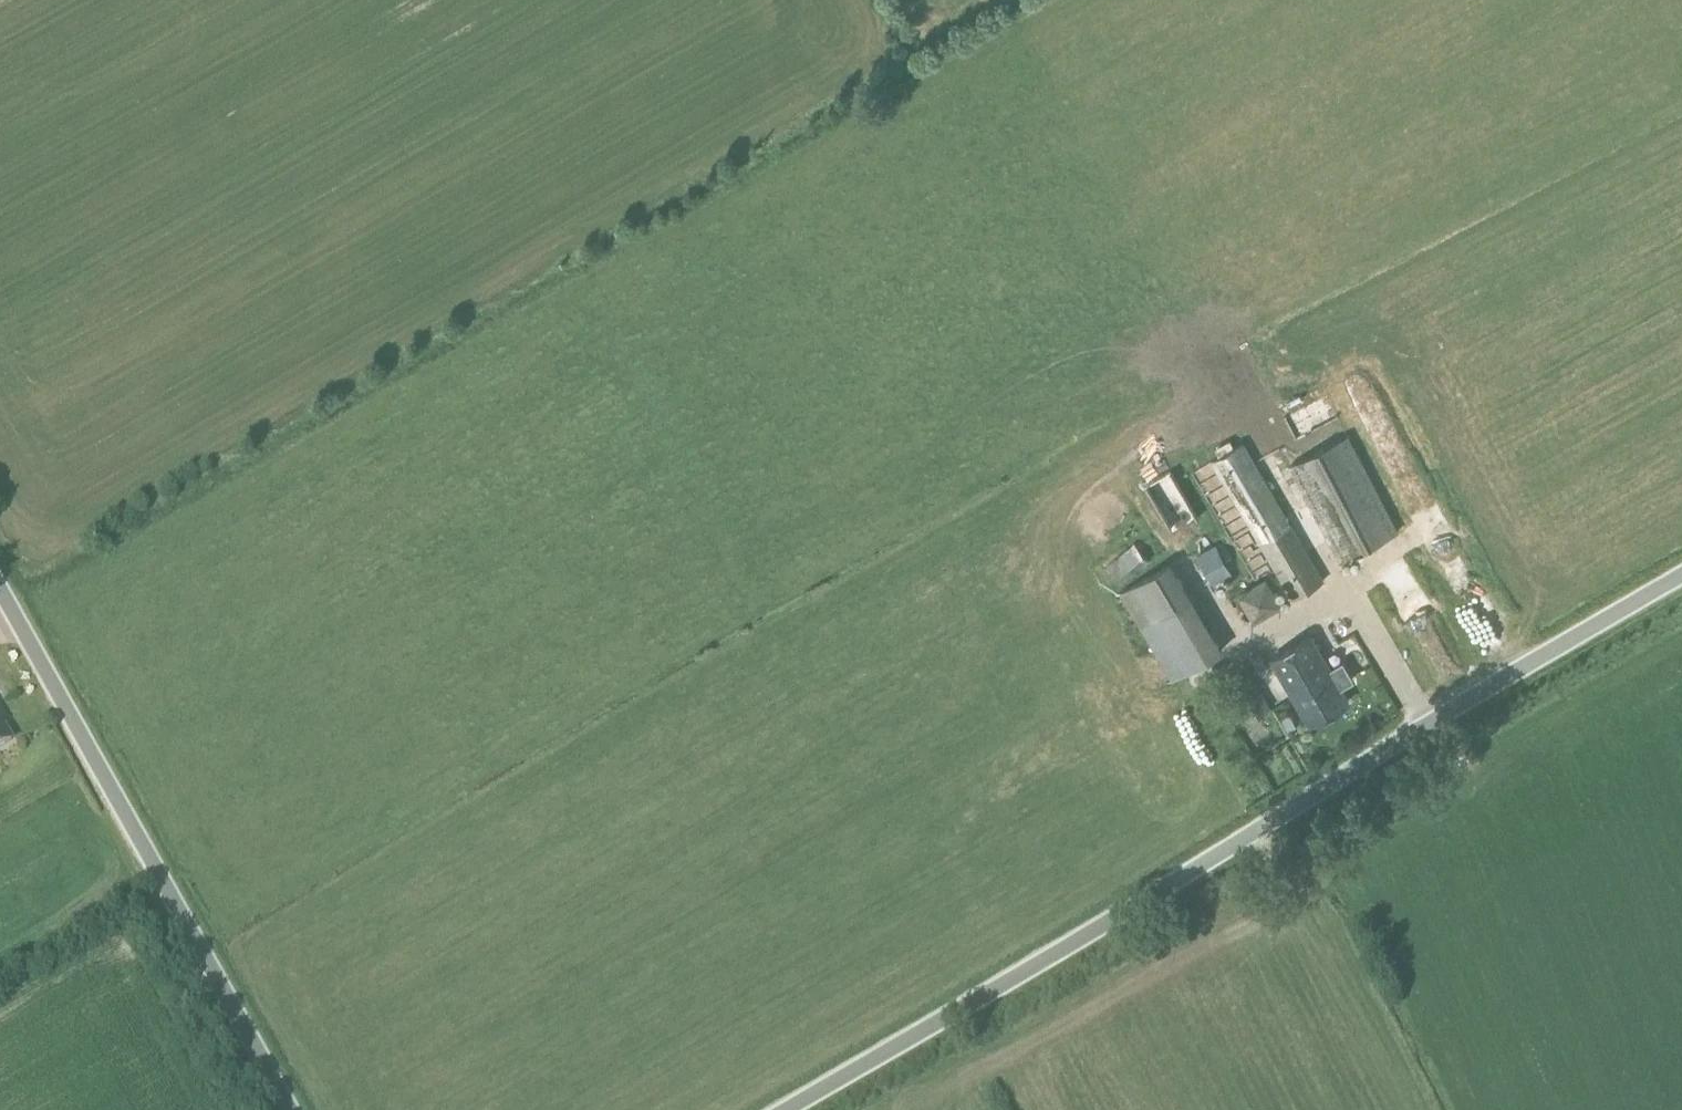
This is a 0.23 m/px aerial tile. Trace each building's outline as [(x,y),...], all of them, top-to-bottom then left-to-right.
[(1320,394),(1279,409),(1291,439),(1299,435),(1305,451),(1335,440),(1330,426),(1332,426),(1320,394)] [(1378,463),(1405,451),(1390,419),(1363,431),(1378,463)] [(1290,465),(1340,562),(1399,531),(1349,435),(1290,465)] [(1212,461),(1292,598),(1323,580),(1244,442),(1212,461)] [(1123,537),(1134,532),(1127,517),(1116,522),(1123,537)] [(1214,584),(1253,561),(1236,532),(1198,554),(1214,584)] [(1137,556),(1157,551),(1153,535),(1133,540),(1137,556)] [(1072,601),(1139,569),(1128,548),(1061,579),(1072,601)] [(1171,680),(1223,650),(1172,562),(1121,592),(1171,680)] [(1255,622),(1282,606),(1265,577),(1238,594),(1255,622)] [(1348,702),(1310,637),(1274,658),(1312,723),(1348,702)] [(1247,723),(1271,708),(1246,666),(1223,680),(1247,723)] [(11,739),(0,722),(0,746),(11,739)]
